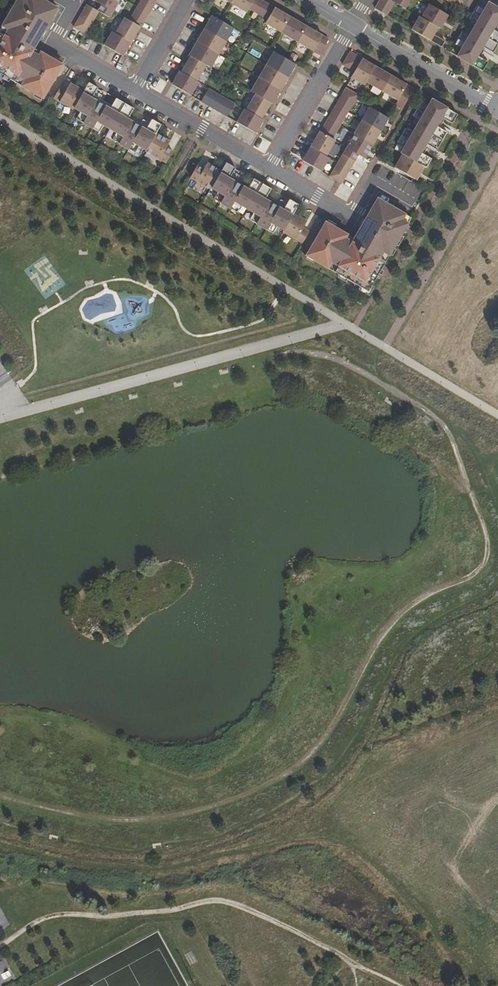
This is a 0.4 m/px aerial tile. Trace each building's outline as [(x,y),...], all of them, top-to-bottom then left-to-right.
[(44,0),(17,0),(0,30),(0,73),(43,98),(62,65),(34,48),(57,8),(44,0)] [(120,0),(96,0),(96,1),(102,5),(98,11),(99,11),(110,18),(120,0)] [(156,2),(152,0),(142,0),(141,2),(152,9),(156,2)] [(261,0),(233,0),(231,3),(247,12),(249,9),(255,12),(262,1),(261,0)] [(394,2),(391,0),(380,0),(375,9),(387,15),(395,2),(394,2)] [(394,2),(395,2),(406,9),(411,0),(395,0),(394,2)] [(269,4),(262,1),(255,12),(262,16),(269,4)] [(149,15),(152,9),(141,2),(137,8),(149,15)] [(489,3),(485,9),(478,5),(470,19),(477,23),(470,36),(462,31),(454,46),(461,50),(458,56),(483,71),(488,62),(480,58),(477,56),(483,47),(486,49),(493,53),(497,45),(497,32),(496,31),(493,29),(497,21),(497,8),(489,3)] [(291,17),(269,4),(262,16),(269,20),(266,24),(282,32),(291,17)] [(95,18),(99,11),(98,11),(87,5),(83,11),(95,18)] [(430,5),(422,18),(438,27),(441,29),(448,15),(430,5)] [(145,21),(149,15),(137,8),(134,14),(145,21)] [(91,25),(95,18),(83,11),(80,18),(91,25)] [(141,27),(145,21),(134,14),(130,20),(125,18),(116,34),(131,43),(141,27)] [(234,28),(212,16),(205,29),(226,42),(234,28)] [(422,18),(420,16),(412,30),(442,47),(446,41),(434,35),(438,27),(422,18)] [(307,26),(291,17),(282,32),(298,42),(307,26)] [(86,34),(91,25),(80,18),(74,27),(86,34)] [(307,26),(298,42),(314,51),(316,47),(322,51),(329,39),(307,26)] [(226,42),(205,29),(197,42),(219,55),(226,42)] [(123,56),(131,43),(116,34),(113,32),(105,45),(123,56)] [(211,68),(219,55),(197,42),(189,55),(191,56),(206,65),(211,68)] [(486,49),(483,47),(477,56),(480,58),(486,49)] [(267,65),(288,78),(296,64),(274,52),(267,65)] [(376,67),(350,52),(343,65),(355,72),(351,77),(365,85),(367,82),(376,67)] [(206,65),(191,56),(182,72),(197,81),(206,65)] [(259,78),(281,91),(288,78),(267,65),(259,78)] [(391,76),(376,67),(367,82),(382,91),(391,76)] [(197,81),(182,72),(180,71),(172,85),(191,95),(199,82),(197,81)] [(414,89),(391,76),(382,91),(398,100),(395,106),(402,109),(414,89)] [(251,91),(256,94),(271,103),(273,104),(281,91),(259,78),(251,91)] [(84,91),(74,108),(81,112),(77,119),(100,132),(104,125),(117,132),(113,139),(136,153),(140,146),(147,150),(156,133),(161,125),(152,119),(148,127),(146,130),(128,119),(130,116),(134,109),(117,99),(112,106),(110,109),(92,98),(94,95),(98,88),(89,82),(84,91)] [(74,108),(84,91),(71,83),(67,90),(61,87),(54,98),(73,110),(74,108)] [(347,88),(321,132),(333,139),(358,95),(347,88)] [(92,98),(110,109),(112,106),(100,99),(102,96),(99,94),(97,97),(94,95),(92,98)] [(247,110),(262,119),(271,103),(256,94),(247,110)] [(452,123),(457,114),(432,100),(428,106),(421,102),(413,116),(420,120),(413,133),(406,129),(398,142),(405,147),(401,153),(403,154),(395,168),(416,180),(424,167),(426,168),(431,159),(424,155),(421,153),(426,144),(429,145),(437,150),(447,132),(439,128),(436,126),(441,117),(445,119),(452,123)] [(227,117),(202,102),(195,112),(221,128),(227,117)] [(233,104),(228,116),(236,119),(241,107),(233,104)] [(370,107),(362,120),(381,131),(389,118),(370,107)] [(247,110),(245,109),(237,122),(256,133),(264,120),(262,119),(247,110)] [(130,116),(128,119),(146,130),(148,127),(144,124),(146,121),(143,119),(142,123),(130,116)] [(439,128),(445,119),(441,117),(436,126),(439,128)] [(362,120),(354,134),(355,134),(373,145),(381,131),(362,120)] [(321,132),(320,131),(311,147),(326,156),(336,140),(333,139),(321,132)] [(170,141),(156,133),(147,150),(146,151),(166,163),(173,151),(167,148),(170,141)] [(373,145),(355,134),(343,154),(355,161),(359,155),(365,158),(373,145)] [(429,145),(426,144),(421,153),(424,155),(429,145)] [(326,156),(311,147),(303,161),(322,172),(329,158),(326,156)] [(355,161),(343,154),(330,177),(342,183),(355,161)] [(222,171),(208,163),(204,169),(198,166),(191,177),(211,189),(212,188),(222,171)] [(222,171),(212,188),(219,192),(215,199),(238,213),(242,206),(255,213),(250,220),(273,233),(278,226),(284,230),(294,213),(299,205),(290,200),(286,207),(284,210),(265,199),(267,196),(271,189),(254,179),(250,186),(248,189),(229,179),(231,175),(235,168),(227,163),(222,171)] [(231,175),(229,179),(248,189),(250,186),(238,179),(240,176),(237,174),(235,177),(231,175)] [(267,196),(265,199),(284,210),(286,207),(282,205),(284,201),(281,200),(279,203),(267,196)] [(368,292),(411,218),(378,199),(354,239),(326,222),(306,255),(368,292)] [(307,221),(294,213),(284,230),(283,232),(303,243),(310,232),(303,228),(307,221)]
